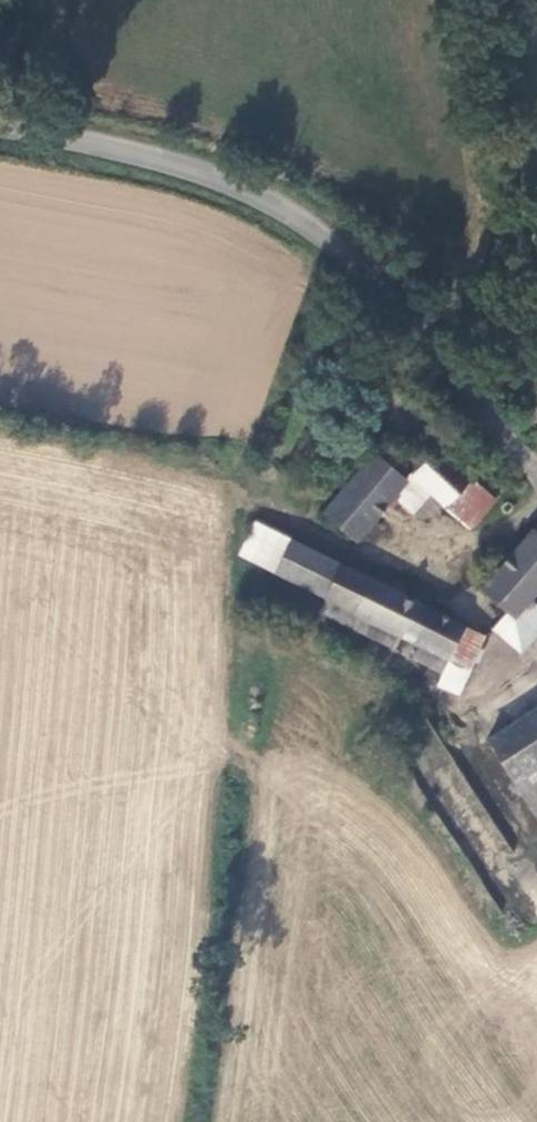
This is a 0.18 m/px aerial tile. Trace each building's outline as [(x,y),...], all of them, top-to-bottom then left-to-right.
[(525,413),(536,417),(536,388),(535,387),(525,413)] [(413,476),(432,493),(446,507),(462,489),(472,477),(458,464),(439,446),(422,466),(413,476)] [(358,540),(395,497),(409,481),(395,468),(376,451),(350,481),(324,511),(358,540)] [(409,481),(395,497),(413,514),(432,493),(413,476),(409,481)] [(462,489),(446,507),(470,529),(497,499),(472,477),(462,489)] [(341,564),(257,519),(238,552),(275,572),(324,598),(341,564)] [(509,610),(516,616),(531,599),(536,593),(536,534),(532,530),(482,587),(509,610)] [(326,600),(321,613),(396,648),(402,636),(409,639),(404,652),(443,673),(451,657),(471,667),(486,634),(407,595),(406,599),(373,583),(374,579),(341,564),(324,598),(326,600)] [(509,610),(496,627),(523,652),(536,635),(536,604),(531,599),(516,616),(509,610)] [(451,657),(443,673),(438,684),(459,694),(471,667),(451,657)] [(488,739),(536,813),(536,706),(488,739)]
